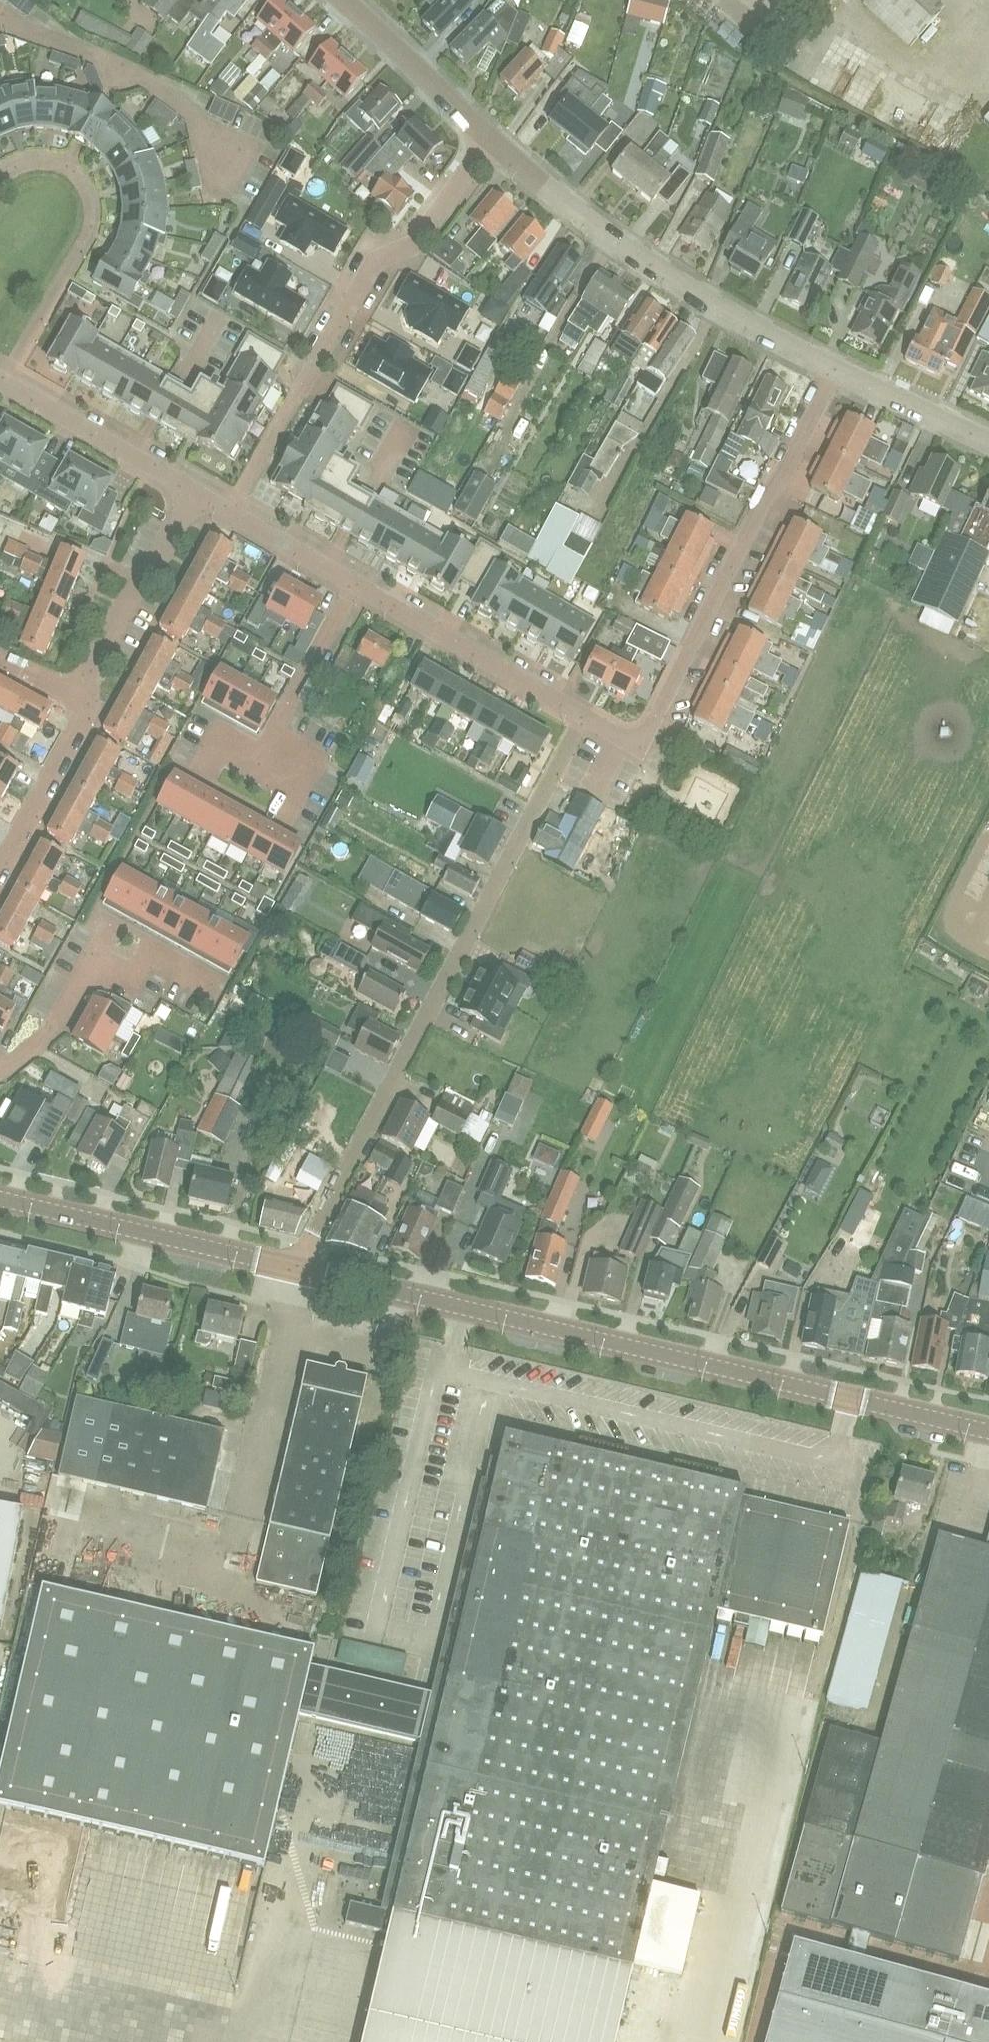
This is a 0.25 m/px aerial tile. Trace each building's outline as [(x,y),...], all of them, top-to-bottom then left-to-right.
[(183,0),(145,0),(142,3),(167,21),(183,0)] [(203,24),(186,48),(187,48),(205,23),(224,0),(205,0),(200,6),(193,0),(183,0),(167,21),(163,27),(173,35),(180,26),(180,27),(189,14),(203,24)] [(205,23),(187,48),(211,67),(226,46),(212,36),(227,14),(234,19),(249,0),(224,0),(205,23)] [(297,13),(283,0),(276,0),(258,20),(276,37),(297,13)] [(471,6),(465,0),(431,0),(428,4),(434,10),(422,22),(439,39),(471,6)] [(507,3),(503,0),(500,0),(451,50),(467,66),(489,44),(501,56),(518,14),(507,3)] [(625,15),(663,26),(670,2),(668,0),(630,0),(625,15)] [(864,3),(911,46),(938,17),(920,0),(867,0),(864,3)] [(531,33),(538,11),(525,7),(518,29),(531,33)] [(297,13),(276,37),(269,45),(259,55),(260,56),(246,71),(254,78),(269,59),(283,43),(294,53),(316,29),(297,13)] [(573,58),(562,50),(559,48),(565,35),(552,29),(542,53),(554,58),(549,63),(545,59),(544,60),(540,57),(543,54),(533,45),(526,52),(501,79),(520,97),(544,72),(551,78),(554,81),(564,70),(573,58)] [(135,62),(150,43),(139,35),(132,44),(126,54),(135,62)] [(258,55),(259,55),(269,45),(261,37),(251,48),(248,45),(231,65),(240,74),(258,55)] [(328,82),(349,58),(330,42),(309,66),(328,82)] [(63,67),(66,58),(52,53),(48,62),(63,67)] [(78,62),(66,58),(63,67),(75,72),(78,62)] [(367,74),(349,58),(328,82),(346,98),(367,74)] [(261,81),(270,89),(284,74),(275,66),(261,81)] [(647,79),(638,112),(654,117),(661,95),(664,96),(667,85),(665,84),(667,79),(650,74),(648,79),(647,79)] [(35,129),(32,80),(4,85),(16,127),(22,126),(22,127),(34,125),(34,129),(35,129)] [(53,128),(60,86),(33,85),(33,80),(32,80),(35,129),(47,129),(47,128),(53,128)] [(311,101),(321,90),(313,83),(303,94),(304,94),(286,114),(293,120),(311,101)] [(244,103),(255,113),(272,94),(260,84),(244,103)] [(4,85),(0,87),(0,134),(11,130),(10,129),(16,127),(4,85)] [(81,108),(90,114),(96,104),(90,100),(89,103),(84,100),(87,93),(60,86),(53,128),(59,130),(59,131),(70,134),(69,136),(70,136),(81,108)] [(381,87),(363,106),(359,102),(345,117),(364,135),(374,126),(379,131),(402,107),(381,87)] [(328,97),(321,90),(311,101),(319,108),(328,97)] [(786,91),(777,114),(800,122),(809,100),(786,91)] [(608,130),(598,122),(605,111),(604,111),(610,102),(603,96),(602,96),(592,110),(588,114),(570,138),(579,145),(577,148),(586,156),(589,153),(608,130)] [(570,138),(588,114),(568,98),(550,122),(570,138)] [(699,121),(711,126),(720,105),(707,100),(699,121)] [(161,117),(166,109),(155,101),(149,109),(161,117)] [(102,120),(107,110),(102,107),(96,104),(90,114),(81,108),(70,136),(81,142),(92,149),(111,126),(102,120)] [(177,117),(166,109),(161,117),(171,125),(177,117)] [(107,160),(141,133),(121,113),(117,119),(112,116),(113,114),(107,110),(102,120),(111,126),(92,149),(93,149),(94,148),(102,156),(103,155),(107,160)] [(416,121),(399,139),(395,135),(380,152),(403,169),(416,157),(423,164),(441,145),(416,121)] [(699,166),(717,173),(731,137),(713,131),(699,166)] [(632,187),(669,140),(660,132),(641,156),(631,148),(612,171),(632,187)] [(156,156),(141,133),(107,160),(111,165),(110,165),(116,176),(154,157),(156,156)] [(381,149),(366,135),(339,166),(355,179),(381,149)] [(679,167),(669,179),(661,172),(679,147),(669,140),(632,187),(652,203),(658,196),(667,204),(690,176),(679,167)] [(291,152),(281,169),(294,177),(304,159),(291,152)] [(414,195),(393,179),(403,169),(380,152),(363,171),(380,183),(371,196),(399,216),(414,195)] [(163,183),(154,157),(116,176),(117,176),(120,174),(125,186),(126,186),(128,191),(163,183)] [(185,163),(188,176),(197,173),(194,161),(185,163)] [(201,188),(197,173),(188,176),(191,191),(201,188)] [(163,183),(128,191),(129,197),(127,198),(129,211),(167,210),(163,183)] [(876,199),(887,207),(899,191),(887,183),(876,199)] [(470,220),(473,222),(483,231),(468,249),(482,260),(498,241),(493,238),(515,211),(493,193),(470,220)] [(697,206),(688,222),(681,234),(707,250),(724,222),(723,221),(731,207),(707,193),(698,207),(697,206)] [(347,232),(330,222),(289,199),(276,222),(288,229),(280,243),(304,256),(312,243),(334,255),(347,232)] [(751,231),(756,222),(762,212),(749,204),(724,247),(736,254),(730,264),(756,279),(768,258),(773,251),(759,244),(763,238),(751,231)] [(167,210),(129,211),(124,228),(123,229),(165,237),(167,210)] [(804,247),(817,222),(819,217),(803,210),(788,239),(804,247)] [(546,236),(528,222),(524,218),(501,246),(514,256),(506,266),(514,273),(494,299),(506,307),(512,310),(520,295),(516,293),(531,273),(521,266),(523,264),(546,236)] [(167,238),(171,239),(171,238),(165,237),(123,229),(120,241),(121,241),(119,247),(159,264),(167,238)] [(879,243),(859,233),(835,279),(856,290),(879,243)] [(224,237),(216,234),(211,244),(218,247),(224,237)] [(450,269),(463,253),(446,239),(433,255),(450,269)] [(213,256),(218,247),(211,244),(206,253),(213,256)] [(537,278),(538,279),(525,299),(547,314),(539,328),(549,334),(567,301),(559,297),(561,294),(560,293),(581,260),(559,246),(537,278)] [(146,286),(159,264),(119,247),(116,252),(115,251),(108,263),(107,262),(106,263),(146,286)] [(804,255),(783,298),(812,312),(833,269),(804,255)] [(139,298),(146,286),(106,263),(101,272),(100,271),(94,283),(103,288),(104,285),(119,294),(117,297),(139,310),(144,301),(139,298)] [(235,293),(292,327),(306,303),(284,291),(292,277),(268,263),(260,277),(248,270),(235,293)] [(903,266),(885,302),(868,294),(859,312),(863,314),(853,334),(880,347),(898,310),(901,311),(919,274),(903,266)] [(941,267),(931,282),(945,289),(952,273),(941,267)] [(600,311),(618,285),(600,273),(567,323),(584,334),(588,328),(590,330),(600,311)] [(469,311),(412,277),(398,300),(410,307),(406,314),(411,330),(437,346),(447,329),(455,334),(469,311)] [(217,304),(227,287),(213,279),(203,296),(217,304)] [(73,285),(68,294),(90,307),(95,299),(73,285)] [(634,296),(618,285),(600,311),(590,330),(597,335),(608,317),(616,323),(634,296)] [(905,359),(938,375),(944,363),(958,369),(988,308),(988,299),(973,290),(956,323),(933,312),(927,324),(920,339),(916,337),(905,359)] [(182,291),(174,303),(183,308),(190,296),(182,291)] [(642,346),(663,316),(664,315),(643,301),(622,333),(634,341),(626,355),(633,361),(631,365),(632,366),(635,361),(644,348),(642,346)] [(176,320),(183,308),(174,303),(167,315),(176,320)] [(112,308),(108,316),(116,321),(121,312),(112,308)] [(988,344),(988,315),(977,338),(988,344)] [(637,385),(677,325),(663,316),(642,346),(644,348),(635,361),(632,366),(644,373),(637,385),(638,386),(637,385)] [(145,326),(136,321),(132,329),(140,334),(145,326)] [(73,374),(95,336),(71,322),(49,360),(73,374)] [(696,337),(677,325),(637,385),(638,386),(655,397),(665,383),(666,383),(696,337)] [(275,378),(272,376),(285,353),(248,332),(235,356),(234,357),(239,359),(225,385),(224,386),(227,388),(222,396),(221,395),(215,392),(217,388),(220,383),(213,379),(210,384),(200,378),(194,390),(191,395),(181,390),(182,387),(178,384),(169,379),(147,418),(155,422),(161,426),(187,441),(196,446),(198,442),(221,455),(234,463),(243,447),(241,445),(247,434),(254,422),(257,423),(265,408),(266,407),(261,404),(269,390),(271,391),(276,382),(274,381),(275,379),(275,378)] [(496,334),(488,350),(461,397),(474,405),(501,357),(499,356),(508,340),(496,334)] [(97,388),(119,350),(95,336),(73,374),(97,388)] [(591,379),(608,346),(596,339),(578,371),(591,379)] [(387,348),(374,340),(357,370),(415,404),(432,374),(411,362),(414,356),(390,342),(387,348)] [(620,353),(608,346),(591,379),(601,385),(620,353)] [(480,355),(466,347),(456,364),(470,372),(480,355)] [(121,402),(143,364),(119,350),(97,388),(121,402)] [(985,353),(974,374),(979,377),(972,390),(971,390),(971,391),(988,400),(988,398),(988,355),(985,353)] [(728,423),(753,372),(729,361),(715,354),(702,380),(716,387),(705,411),(713,415),(691,461),(707,468),(730,424),(728,423)] [(147,418),(169,379),(143,364),(121,402),(147,418)] [(485,413),(499,421),(521,383),(524,377),(509,369),(485,413)] [(442,388),(456,396),(466,379),(452,371),(442,388)] [(765,378),(737,437),(758,447),(786,388),(765,378)] [(632,383),(624,379),(617,391),(625,396),(632,383)] [(354,480),(359,472),(349,467),(351,462),(344,459),(342,463),(334,459),(339,450),(342,452),(357,425),(362,428),(375,403),(338,383),(325,406),(322,404),(320,407),(318,406),(313,415),(315,416),(307,430),(302,427),(293,444),(296,445),(282,468),(279,467),(271,483),(306,504),(304,508),(346,533),(354,537),(376,497),(369,493),(362,489),(362,491),(351,485),(354,480)] [(445,434),(455,415),(439,406),(429,425),(445,434)] [(27,433),(6,422),(0,431),(0,476),(2,477),(27,433)] [(616,423),(594,461),(589,470),(601,478),(606,480),(624,447),(640,436),(616,423)] [(870,465),(881,444),(845,425),(834,446),(870,465)] [(34,495),(53,461),(42,455),(47,445),(27,433),(2,477),(3,477),(8,467),(21,474),(15,484),(34,495)] [(860,485),(870,465),(834,446),(823,467),(860,485)] [(589,470),(594,461),(583,456),(567,486),(587,497),(597,481),(599,482),(601,478),(589,470)] [(66,513),(91,470),(70,458),(64,467),(53,461),(34,495),(66,513)] [(731,465),(717,458),(704,484),(734,499),(742,484),(726,476),(731,465)] [(940,509),(958,471),(932,459),(922,481),(917,479),(910,494),(940,509)] [(892,476),(898,465),(890,461),(885,472),(892,476)] [(860,485),(823,467),(813,487),(849,505),(860,485)] [(106,491),(111,482),(91,470),(66,513),(67,513),(72,503),(85,510),(79,520),(102,534),(117,498),(106,491)] [(455,509),(475,521),(494,489),(473,477),(455,509)] [(888,499),(893,488),(886,485),(881,496),(888,499)] [(706,487),(698,502),(713,510),(720,495),(706,487)] [(839,526),(849,505),(813,487),(802,508),(839,526)] [(894,491),(882,517),(897,524),(910,498),(894,491)] [(982,509),(976,506),(960,540),(986,552),(988,545),(988,494),(982,509)] [(883,510),(888,499),(881,496),(876,507),(883,510)] [(377,550),(379,551),(401,512),(376,497),(354,537),(361,541),(360,543),(367,548),(369,545),(377,550)] [(596,538),(575,527),(580,518),(555,507),(527,557),(547,569),(546,571),(571,585),(585,560),(596,538)] [(655,523),(660,512),(653,508),(647,519),(655,523)] [(705,548),(715,526),(679,508),(668,529),(705,548)] [(403,565),(425,526),(401,512),(379,551),(387,556),(386,559),(394,564),(396,561),(403,565)] [(0,519),(0,541),(4,543),(13,517),(2,513),(0,519)] [(868,528),(873,517),(866,514),(861,525),(868,528)] [(835,534),(799,515),(788,535),(825,554),(835,534)] [(427,579),(450,540),(425,526),(403,565),(409,569),(408,571),(416,576),(418,574),(427,579)] [(645,543),(650,532),(643,529),(637,539),(645,543)] [(694,568),(705,548),(668,529),(658,550),(694,568)] [(926,609),(920,623),(948,637),(954,622),(958,624),(988,558),(988,553),(986,552),(960,540),(944,532),(911,602),(926,609)] [(825,554),(788,535),(779,554),(815,573),(825,554)] [(233,550),(221,543),(210,537),(198,560),(257,593),(257,592),(255,591),(260,583),(237,570),(238,567),(227,562),(233,550)] [(640,554),(645,543),(637,539),(632,550),(640,554)] [(459,579),(474,554),(450,540),(427,579),(432,582),(430,586),(443,593),(444,589),(451,593),(459,580),(459,579)] [(44,560),(28,553),(29,549),(9,541),(4,553),(24,561),(24,562),(51,573),(40,568),(44,560)] [(480,592),(481,592),(495,566),(503,554),(480,541),(474,554),(459,579),(459,580),(480,592)] [(61,549),(51,573),(75,583),(85,559),(61,549)] [(694,568),(658,550),(648,570),(684,588),(694,568)] [(850,567),(855,556),(848,552),(843,563),(850,567)] [(815,573),(779,554),(769,574),(805,592),(815,573)] [(257,593),(198,560),(185,583),(208,596),(216,581),(227,587),(227,588),(252,601),(257,593)] [(75,583),(51,573),(24,562),(20,570),(36,577),(36,578),(47,583),(41,597),(65,607),(75,583)] [(845,577),(850,567),(843,563),(838,574),(845,577)] [(498,620),(521,580),(495,566),(481,592),(480,592),(473,605),(479,609),(477,613),(489,619),(491,616),(498,620)] [(619,581),(625,570),(617,567),(612,578),(619,581)] [(684,588),(648,570),(638,591),(674,609),(684,588)] [(805,592),(769,574),(759,593),(795,611),(805,592)] [(522,634),(545,594),(521,580),(498,620),(507,625),(505,628),(514,632),(515,630),(522,634)] [(285,622),(302,592),(283,581),(272,601),(262,595),(249,620),(259,625),(267,611),(285,622)] [(201,608),(208,596),(185,583),(172,606),(222,633),(226,624),(212,616),(213,614),(201,608)] [(663,630),(674,609),(638,591),(627,612),(663,630)] [(315,613),(321,602),(302,592),(285,622),(304,632),(294,649),(304,655),(319,629),(325,618),(315,613)] [(795,611),(759,593),(749,613),(785,632),(795,611)] [(546,648),(569,608),(545,594),(522,634),(529,637),(527,640),(535,645),(537,642),(546,648)] [(838,609),(843,598),(835,594),(830,605),(838,609)] [(55,631),(65,607),(41,597),(35,612),(23,608),(24,607),(8,600),(3,610),(55,631)] [(833,619),(838,609),(830,605),(825,616),(833,619)] [(222,633),(172,606),(160,629),(183,641),(190,627),(202,634),(202,633),(217,641),(218,640),(222,633)] [(594,622),(569,608),(546,648),(555,653),(554,656),(562,660),(564,658),(571,662),(594,622)] [(55,631),(3,610),(0,618),(28,629),(21,645),(45,655),(55,631)] [(631,639),(637,626),(636,625),(619,616),(612,629),(631,639)] [(781,639),(745,620),(735,640),(771,659),(781,639)] [(818,636),(823,625),(816,622),(811,633),(818,636)] [(641,675),(629,669),(638,652),(661,663),(671,643),(637,626),(631,639),(623,654),(606,687),(629,699),(641,675)] [(247,639),(237,633),(233,640),(244,646),(247,639)] [(384,670),(395,650),(369,635),(358,654),(345,646),(333,666),(363,681),(372,664),(384,670)] [(154,639),(141,662),(198,693),(204,682),(194,676),(193,679),(180,672),(182,668),(171,662),(177,651),(154,639)] [(761,678),(771,659),(735,640),(725,660),(761,678)] [(606,687),(623,654),(613,649),(608,658),(596,652),(583,675),(606,687)] [(262,663),(266,656),(255,651),(252,657),(262,663)] [(801,674),(806,663),(799,659),(793,670),(801,674)] [(751,697),(761,678),(725,660),(715,679),(751,697)] [(198,693),(141,662),(129,685),(152,697),(158,686),(169,693),(171,689),(186,698),(191,689),(198,693)] [(432,700),(445,677),(424,665),(411,689),(432,700)] [(280,673),(291,679),(295,672),(284,666),(280,673)] [(222,711),(238,681),(220,670),(203,700),(222,711)] [(438,739),(466,689),(445,677),(432,700),(444,707),(437,719),(429,734),(438,739)] [(751,697),(715,679),(705,698),(742,717),(751,697)] [(792,693),(797,683),(789,679),(784,690),(792,693)] [(240,720),(256,691),(238,681),(222,711),(240,720)] [(11,729),(17,719),(29,696),(6,683),(0,694),(0,710),(8,714),(0,728),(0,744),(2,745),(11,729)] [(144,711),(152,697),(129,685),(116,707),(173,739),(173,738),(165,734),(170,726),(155,717),(144,711)] [(474,724),(487,701),(466,689),(438,739),(439,739),(433,749),(442,755),(455,729),(456,729),(462,718),(474,724)] [(787,704),(792,693),(784,690),(779,701),(787,704)] [(275,701),(256,691),(240,720),(258,731),(275,701)] [(52,708),(29,696),(17,719),(39,731),(52,708)] [(742,717),(705,698),(695,718),(731,737),(742,717)] [(405,720),(413,706),(404,701),(396,715),(405,720)] [(495,736),(508,713),(487,701),(474,724),(495,736)] [(173,739),(116,707),(104,730),(127,743),(134,729),(145,735),(146,734),(160,742),(156,749),(165,753),(173,739)] [(516,748),(529,724),(508,713),(495,736),(516,748)] [(779,735),(784,725),(777,721),(772,732),(779,735)] [(550,736),(529,724),(516,748),(536,759),(550,736)] [(30,740),(11,729),(2,745),(21,756),(30,740)] [(774,746),(779,735),(772,732),(767,743),(774,746)] [(108,776),(119,782),(135,791),(139,783),(113,768),(121,753),(98,740),(85,763),(108,776)] [(480,763),(489,748),(478,742),(470,757),(471,757),(466,766),(475,771),(480,763)] [(757,777),(763,764),(728,746),(721,759),(757,777)] [(496,752),(489,748),(480,763),(488,767),(496,752)] [(6,791),(19,768),(0,758),(0,787),(6,791)] [(96,799),(108,777),(108,776),(85,763),(73,786),(96,799)] [(362,791),(372,773),(360,766),(351,785),(362,791)] [(494,783),(498,785),(516,796),(530,771),(520,767),(512,780),(503,775),(504,774),(500,773),(494,783)] [(176,816),(193,786),(174,776),(157,806),(176,816)] [(130,800),(135,791),(119,782),(114,791),(130,800)] [(83,822),(96,799),(73,786),(60,809),(83,822)] [(194,826),(210,796),(193,786),(176,816),(194,826)] [(212,836),(228,806),(210,796),(194,826),(212,836)] [(505,833),(440,796),(427,819),(448,830),(467,840),(461,852),(487,866),(499,844),(505,833)] [(229,846),(246,816),(228,806),(212,836),(206,847),(223,857),(229,846)] [(71,845),(83,822),(60,809),(48,832),(71,845)] [(587,834),(574,827),(550,815),(535,844),(571,863),(587,834)] [(248,856),(264,826),(246,816),(229,846),(248,856)] [(99,819),(94,828),(110,836),(115,828),(99,819)] [(266,866),(282,836),(264,826),(248,856),(266,866)] [(110,836),(94,828),(89,836),(105,845),(105,844),(112,848),(117,840),(110,836)] [(152,841),(155,834),(145,829),(141,835),(152,841)] [(301,847),(282,836),(266,866),(284,876),(301,847)] [(145,854),(148,847),(138,842),(134,848),(145,854)] [(42,843),(29,865),(52,878),(65,856),(42,843)] [(177,855),(181,849),(171,843),(167,850),(177,855)] [(188,861),(191,854),(181,849),(177,855),(188,861)] [(170,868),(174,861),(164,856),(160,863),(170,868)] [(480,881),(452,866),(453,863),(439,856),(434,867),(447,875),(443,882),(471,897),(480,881)] [(181,874),(184,867),(174,861),(170,868),(181,874)] [(213,875),(217,868),(206,863),(203,869),(213,875)] [(62,884),(52,878),(29,865),(16,889),(39,902),(46,890),(56,896),(58,893),(73,902),(78,893),(62,884)] [(223,881),(227,874),(217,868),(213,875),(223,881)] [(463,913),(434,898),(436,894),(426,889),(426,888),(396,870),(383,894),(414,911),(422,916),(421,917),(452,934),(463,913)] [(124,911),(141,882),(122,871),(105,901),(124,911)] [(78,893),(83,885),(67,876),(62,884),(78,893)] [(206,888),(210,881),(199,876),(196,883),(206,888)] [(216,894),(220,887),(210,881),(206,888),(216,894)] [(142,921),(158,892),(141,882),(124,911),(142,921)] [(249,895),(252,888),(242,883),(238,889),(249,895)] [(27,924),(39,902),(16,889),(4,912),(27,924)] [(160,931),(176,901),(158,892),(142,921),(160,931)] [(241,908),(245,901),(235,895),(231,902),(241,908)] [(274,904),(264,898),(260,905),(271,911),(274,904)] [(178,941),(194,911),(176,901),(160,931),(178,941)] [(362,904),(352,920),(379,935),(372,947),(418,973),(430,952),(409,940),(413,933),(362,904)] [(266,918),(271,911),(260,905),(256,912),(266,918)] [(195,951),(212,921),(194,911),(178,941),(195,951)] [(27,924),(4,912),(0,919),(0,940),(14,947),(27,924)] [(213,961),(230,931),(212,921),(195,951),(213,961)] [(42,922),(38,930),(59,942),(63,935),(57,932),(58,930),(42,922)] [(50,947),(52,942),(57,945),(59,942),(38,930),(33,938),(50,947)] [(248,941),(230,931),(213,961),(232,971),(248,941)] [(332,961),(360,976),(364,969),(370,959),(341,944),(340,946),(329,939),(321,954),(333,960),(332,961)] [(513,969),(507,980),(483,967),(472,989),(506,1007),(517,985),(528,991),(534,980),(513,969)] [(407,994),(369,974),(358,995),(395,1015),(407,994)] [(16,1008),(3,1001),(8,992),(5,990),(0,988),(0,1030),(3,1031),(16,1008)] [(507,1033),(495,1027),(506,1007),(472,989),(461,1010),(485,1023),(480,1033),(501,1044),(507,1033)] [(112,996),(105,1008),(94,1003),(84,1021),(114,1038),(123,1020),(125,1021),(132,1007),(112,996)] [(399,1037),(375,1025),(380,1015),(360,1005),(347,1029),(363,1037),(356,1050),(385,1064),(399,1037)] [(314,1020),(306,1036),(333,1050),(341,1034),(314,1020)] [(114,1038),(84,1021),(73,1040),(103,1056),(114,1038)] [(134,1049),(140,1038),(133,1035),(127,1045),(134,1049)] [(128,1059),(134,1049),(127,1045),(121,1055),(128,1059)] [(234,1104),(251,1072),(231,1062),(215,1094),(197,1132),(224,1145),(243,1108),(234,1104)] [(315,1091),(286,1142),(297,1148),(327,1098),(315,1091)] [(446,1092),(431,1122),(460,1137),(476,1107),(446,1092)] [(73,1104),(58,1096),(49,1112),(42,1108),(44,1106),(21,1093),(0,1131),(0,1138),(20,1149),(25,1138),(47,1150),(73,1104)] [(332,1101),(302,1151),(309,1155),(339,1105),(332,1101)] [(105,1171),(119,1145),(133,1153),(157,1110),(141,1102),(136,1112),(125,1106),(112,1129),(98,1121),(78,1156),(90,1162),(91,1167),(98,1171),(103,1170),(105,1171)] [(411,1152),(429,1118),(400,1102),(382,1137),(411,1152)] [(589,1118),(579,1136),(594,1144),(604,1126),(589,1118)] [(188,1172),(197,1135),(191,1133),(193,1123),(180,1120),(178,1130),(174,1148),(153,1143),(144,1182),(170,1188),(174,1169),(188,1172)] [(686,1143),(694,1146),(698,1136),(691,1132),(686,1143)] [(694,1146),(707,1152),(712,1142),(698,1136),(694,1146)] [(389,1172),(398,1155),(378,1144),(369,1160),(389,1172)] [(414,1163),(398,1155),(389,1172),(385,1178),(402,1187),(414,1163)] [(309,1156),(295,1183),(316,1195),(331,1169),(309,1156)] [(511,1171),(493,1163),(480,1193),(499,1201),(511,1171)] [(633,1175),(646,1180),(650,1171),(637,1165),(633,1175)] [(823,1168),(815,1191),(826,1195),(834,1171),(823,1168)] [(234,1178),(221,1175),(197,1169),(189,1200),(226,1210),(234,1178)] [(568,1243),(556,1240),(559,1226),(568,1208),(580,1180),(562,1172),(550,1200),(543,1219),(538,1235),(526,1278),(556,1286),(568,1243)] [(679,1178),(664,1210),(651,1239),(666,1246),(676,1227),(681,1229),(701,1189),(679,1178)] [(448,1181),(437,1207),(453,1214),(465,1189),(448,1181)] [(348,1249),(375,1195),(361,1188),(358,1194),(352,1192),(347,1203),(347,1204),(327,1244),(348,1249)] [(386,1224),(384,1223),(390,1211),(384,1208),(389,1199),(376,1193),(375,1195),(348,1249),(371,1254),(386,1224)] [(295,1236),(308,1211),(268,1201),(261,1228),(295,1236)] [(651,1239),(664,1210),(642,1201),(620,1251),(640,1260),(651,1239)] [(412,1202),(392,1247),(420,1260),(440,1214),(412,1202)] [(926,1254),(923,1254),(940,1218),(932,1214),(936,1206),(931,1204),(910,1251),(908,1257),(906,1257),(904,1270),(883,1265),(879,1285),(875,1303),(907,1309),(915,1273),(922,1275),(926,1254)] [(521,1223),(492,1211),(474,1251),(504,1264),(521,1223)] [(705,1232),(688,1269),(713,1274),(727,1242),(724,1241),(733,1222),(713,1213),(705,1232)] [(785,1244),(771,1237),(757,1264),(770,1271),(785,1244)] [(11,1302),(23,1251),(0,1245),(0,1300),(11,1302)] [(25,1280),(42,1284),(49,1258),(23,1251),(11,1302),(5,1327),(18,1331),(25,1305),(21,1304),(24,1292),(22,1292),(25,1280)] [(978,1298),(988,1300),(988,1253),(987,1252),(978,1298)] [(627,1272),(626,1272),(629,1262),(594,1253),(591,1264),(592,1264),(585,1295),(620,1302),(627,1272)] [(682,1274),(675,1272),(682,1258),(672,1253),(664,1270),(650,1266),(644,1294),(645,1294),(644,1298),(658,1301),(659,1297),(668,1299),(672,1286),(679,1288),(682,1274)] [(66,1291),(73,1264),(49,1258),(42,1284),(38,1301),(35,1312),(47,1315),(53,1288),(66,1291)] [(81,1321),(96,1268),(86,1266),(87,1262),(75,1259),(75,1263),(74,1262),(73,1264),(66,1291),(59,1318),(73,1322),(77,1320),(81,1321)] [(116,1273),(96,1268),(81,1321),(78,1326),(90,1330),(94,1315),(105,1317),(116,1273)] [(713,1274),(688,1269),(686,1279),(693,1280),(688,1301),(694,1302),(689,1319),(708,1324),(712,1307),(718,1309),(723,1290),(712,1287),(715,1275),(713,1274)] [(803,1345),(863,1358),(875,1303),(879,1285),(856,1278),(849,1296),(818,1289),(816,1298),(814,1298),(811,1312),(810,1312),(803,1345)] [(780,1339),(786,1315),(793,1316),(799,1289),(765,1282),(763,1294),(756,1292),(750,1316),(757,1318),(754,1333),(780,1339)] [(166,1324),(172,1296),(144,1290),(137,1318),(138,1318),(137,1321),(124,1318),(119,1342),(131,1345),(133,1339),(146,1342),(151,1321),(166,1324)] [(939,1372),(948,1329),(956,1331),(970,1299),(954,1294),(946,1314),(940,1313),(938,1323),(922,1320),(912,1367),(939,1372)] [(970,1299),(956,1331),(954,1337),(951,1352),(960,1354),(956,1375),(988,1381),(988,1374),(988,1302),(970,1299)] [(242,1313),(221,1309),(209,1306),(203,1334),(198,1332),(195,1344),(206,1346),(210,1343),(212,1336),(236,1341),(242,1313)] [(908,1325),(874,1319),(866,1358),(904,1365),(910,1334),(906,1333),(908,1325)] [(241,1340),(234,1372),(250,1376),(258,1344),(241,1340)] [(36,1398),(49,1376),(51,1373),(34,1363),(18,1388),(36,1398)] [(3,1379),(9,1370),(0,1365),(0,1377),(3,1379)] [(271,1527),(258,1581),(318,1595),(368,1380),(346,1375),(347,1371),(345,1368),(339,1367),(336,1369),(335,1372),(307,1366),(270,1527),(271,1527)] [(233,1381),(221,1378),(215,1377),(213,1388),(230,1392),(233,1381)] [(225,1411),(228,1397),(206,1392),(203,1406),(225,1411)] [(207,1511),(221,1451),(226,1432),(77,1397),(58,1476),(207,1511)] [(61,1427),(66,1406),(53,1403),(48,1424),(61,1427)] [(63,1435),(42,1430),(27,1456),(29,1457),(56,1463),(63,1435)] [(717,1611),(823,1636),(850,1523),(744,1498),(745,1491),(505,1435),(499,1460),(490,1458),(485,1481),(493,1483),(482,1530),(443,1698),(309,1667),(298,1714),(432,1745),(392,1913),(390,1922),(362,2041),(615,2041),(630,1977),(632,1969),(633,1969),(717,1611)] [(903,1469),(894,1500),(891,1500),(886,1519),(901,1523),(906,1504),(925,1509),(933,1478),(903,1469)] [(48,1505),(49,1493),(23,1491),(22,1504),(48,1505)] [(0,1506),(0,1627),(1,1627),(23,1510),(0,1506)] [(255,1530),(251,1545),(262,1548),(266,1532),(255,1530)] [(785,1912),(960,1959),(988,1853),(988,1536),(985,1549),(940,1537),(882,1746),(832,1732),(785,1912)] [(858,1563),(829,1699),(869,1708),(898,1572),(858,1563)] [(221,1629),(43,1587),(0,1772),(0,1806),(263,1866),(298,1714),(309,1667),(313,1650),(221,1629)] [(765,2041),(988,2041),(988,1996),(863,1961),(870,1937),(852,1932),(845,1956),(793,1941),(765,2041)]
